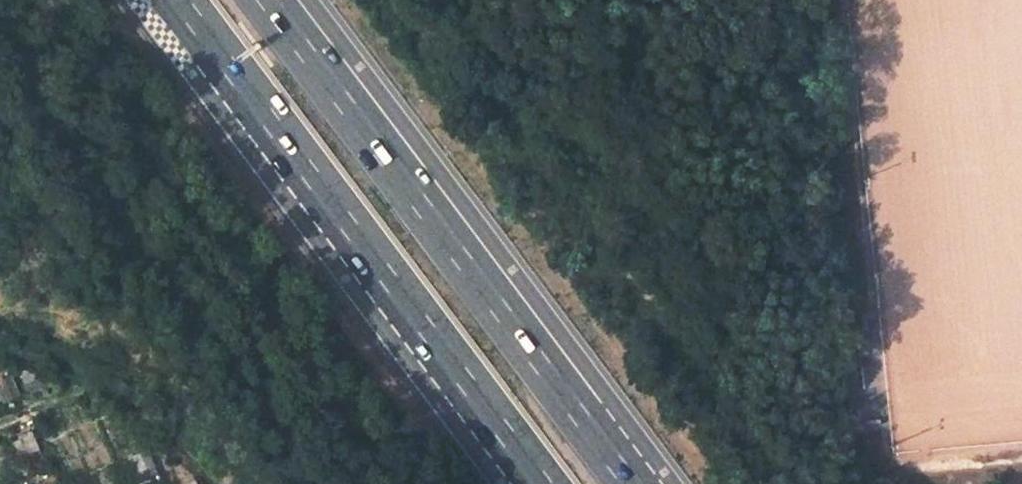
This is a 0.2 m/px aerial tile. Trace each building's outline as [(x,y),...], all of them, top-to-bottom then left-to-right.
[(16,397),(0,362),(0,392),(4,402),(16,397)] [(16,364),(28,393),(69,379),(16,364)] [(29,462),(42,457),(31,430),(17,435),(29,462)] [(135,476),(154,470),(147,451),(136,455),(139,464),(132,467),(135,476)]
